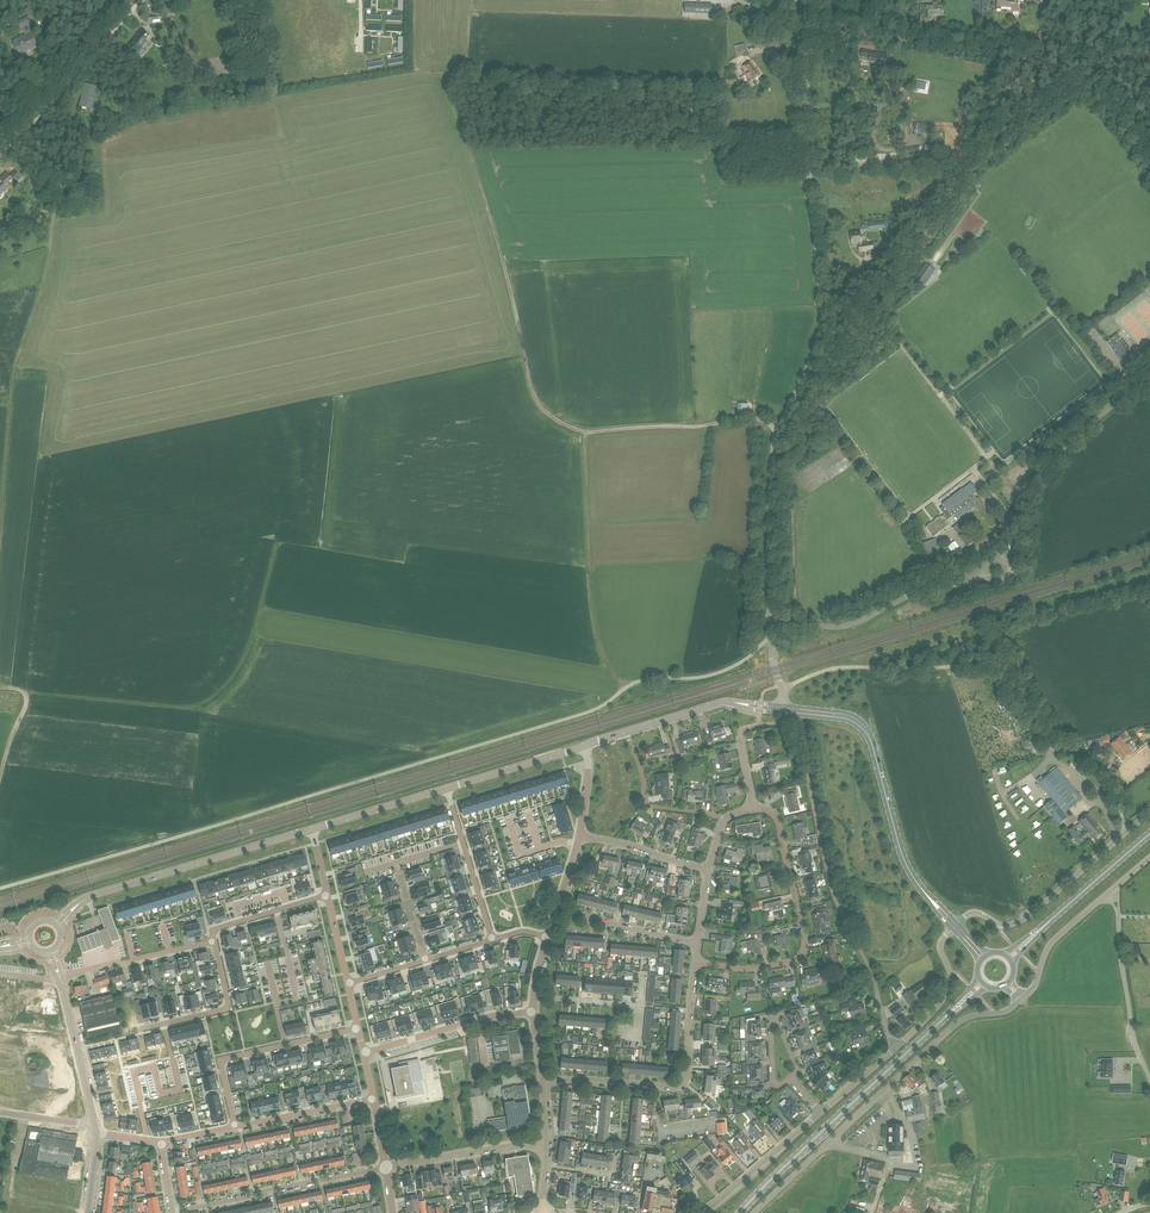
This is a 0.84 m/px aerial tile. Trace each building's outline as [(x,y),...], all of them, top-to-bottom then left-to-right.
[(393,9),(404,9),(404,0),(394,0),(393,9)] [(998,2),(997,1),(996,9),(1001,9),(1001,7),(1011,8),(1011,10),(1019,11),(1019,3),(1018,3),(1019,1),(1023,1),(1023,0),(998,0),(998,2)] [(711,13),(712,4),(685,3),(685,13),(711,13)] [(944,6),(920,5),(920,22),(934,22),(934,16),(943,16),(944,6)] [(16,46),(20,54),(25,51),(25,52),(32,49),(31,47),(36,44),(26,23),(30,21),(34,28),(39,25),(30,7),(25,10),(28,16),(18,21),(21,26),(22,26),(26,34),(13,41),(14,43),(12,44),(14,47),(16,46)] [(366,9),(366,20),(382,21),(382,10),(366,9)] [(389,11),(388,22),(405,22),(405,12),(389,11)] [(366,22),(366,33),(382,34),(383,23),(366,22)] [(388,24),(388,34),(404,35),(405,25),(388,24)] [(133,41),(130,45),(134,49),(135,50),(139,46),(141,48),(147,41),(146,40),(149,36),(142,30),(136,37),(137,38),(134,41),(133,41)] [(394,36),(393,50),(404,51),(405,37),(394,36)] [(365,37),(364,52),(374,53),(375,37),(365,37)] [(745,43),(734,46),(737,57),(748,54),(745,43)] [(870,57),(870,62),(886,64),(887,55),(871,53),(872,50),(862,49),(861,56),(870,57)] [(402,53),(386,56),(387,66),(403,63),(402,53)] [(382,56),(365,59),(367,69),(383,67),(382,56)] [(761,74),(757,68),(757,69),(751,61),(742,67),(745,72),(743,73),(747,78),(749,77),(751,81),(761,74)] [(85,85),(80,106),(93,109),(98,88),(85,85)] [(933,124),(918,122),(917,133),(932,135),(933,124)] [(15,182),(21,177),(15,170),(9,176),(7,172),(0,178),(0,197),(0,195),(7,189),(4,185),(8,181),(10,184),(14,181),(15,182)] [(982,230),(978,236),(981,239),(986,233),(982,230)] [(873,249),(872,243),(867,244),(867,241),(862,242),(860,232),(850,233),(852,244),(859,243),(860,252),(873,249)] [(926,263),(916,278),(925,285),(931,277),(926,273),(931,266),(926,263)] [(1129,355),(1120,342),(1123,340),(1118,333),(1106,342),(1114,351),(1121,361),(1129,355)] [(1130,354),(1134,351),(1126,339),(1122,342),(1130,354)] [(975,487),(971,482),(942,504),(943,506),(940,508),(945,515),(942,517),(941,516),(937,518),(934,522),(929,524),(926,528),(931,534),(932,534),(933,536),(934,537),(949,526),(948,525),(946,523),(946,522),(955,515),(959,520),(976,507),(977,508),(976,509),(979,511),(981,516),(985,520),(987,525),(992,528),(998,523),(996,518),(992,515),(990,509),(985,506),(983,501),(979,497),(977,499),(976,498),(974,495),(975,494),(976,493),(977,494),(978,493),(978,492),(975,487)] [(967,547),(972,543),(958,524),(952,528),(967,547)] [(927,555),(940,551),(936,538),(923,543),(927,555)] [(956,540),(949,546),(954,552),(961,546),(956,540)] [(709,728),(711,733),(706,735),(709,744),(714,742),(713,739),(726,735),(722,724),(709,728)] [(686,753),(684,747),(699,742),(696,732),(688,734),(688,733),(684,734),(684,736),(680,737),(681,740),(677,742),(681,754),(686,753)] [(755,740),(758,756),(767,754),(764,739),(772,737),(771,734),(761,736),(762,739),(755,740)] [(1087,740),(1089,747),(1103,743),(1101,737),(1087,740)] [(1120,738),(1111,744),(1123,760),(1131,754),(1128,751),(1129,750),(1120,738)] [(671,753),(668,745),(664,746),(662,742),(657,744),(657,745),(647,749),(649,758),(661,754),(662,756),(671,753)] [(718,756),(721,770),(732,768),(730,753),(726,754),(725,749),(715,751),(715,756),(718,756)] [(672,768),(679,766),(677,757),(672,758),(673,762),(671,763),(672,768)] [(764,776),(765,776),(767,785),(777,783),(774,769),(776,768),(775,764),(766,766),(766,770),(763,771),(764,776)] [(1039,783),(1065,813),(1082,799),(1057,768),(1039,783)] [(568,784),(565,773),(558,775),(561,786),(568,784)] [(558,775),(551,777),(555,788),(561,786),(558,775)] [(663,795),(663,799),(672,798),(672,792),(669,792),(668,775),(656,776),(658,795),(663,795)] [(548,790),(555,788),(551,777),(545,779),(548,790)] [(548,790),(545,779),(538,781),(542,792),(548,790)] [(532,783),(535,794),(542,792),(538,781),(532,783)] [(529,796),(535,794),(532,783),(525,785),(529,796)] [(721,801),(722,805),(729,803),(727,793),(737,791),(736,784),(716,788),(718,796),(717,797),(718,802),(721,801)] [(525,785),(519,787),(522,798),(529,796),(525,785)] [(519,787),(512,789),(516,800),(522,798),(519,787)] [(683,798),(688,799),(688,801),(701,802),(702,798),(706,798),(707,789),(703,788),(702,792),(684,790),(683,798)] [(1030,788),(1028,790),(1034,797),(1036,795),(1030,788)] [(509,802),(516,800),(512,789),(506,790),(509,802)] [(800,810),(799,806),(796,793),(798,793),(797,789),(787,791),(788,795),(786,795),(790,813),(800,810)] [(509,802),(506,790),(499,792),(503,803),(509,802)] [(499,792),(493,794),(496,805),(503,803),(499,792)] [(496,805),(493,794),(486,796),(490,807),(496,805)] [(483,809),(490,807),(486,796),(480,798),(483,809)] [(483,809),(480,798),(473,800),(477,811),(483,809)] [(467,802),(470,813),(477,811),(473,800),(467,802)] [(1052,800),(1045,807),(1059,824),(1067,818),(1052,800)] [(463,815),(470,813),(467,802),(460,804),(463,815)] [(553,807),(555,813),(566,810),(564,803),(553,807)] [(446,808),(440,810),(443,822),(450,819),(446,808)] [(439,810),(433,812),(436,823),(443,822),(440,810),(439,810)] [(568,817),(566,810),(555,813),(557,820),(568,817)] [(433,812),(427,814),(430,825),(436,823),(433,812)] [(1096,841),(1105,833),(1098,825),(1099,825),(1089,813),(1076,825),(1080,830),(1083,827),(1086,831),(1082,834),(1075,826),(1068,831),(1080,844),(1086,839),(1085,838),(1090,834),(1096,841)] [(427,814),(420,816),(423,827),(430,825),(427,814)] [(420,816),(414,818),(417,829),(423,827),(420,816)] [(559,826),(570,823),(568,817),(557,820),(559,826)] [(413,818),(407,820),(410,831),(417,829),(414,818),(413,818)] [(407,820),(400,822),(404,833),(410,831),(407,820)] [(636,820),(631,828),(639,832),(638,834),(642,837),(645,832),(648,834),(652,828),(649,826),(648,827),(636,820)] [(663,841),(671,844),(676,829),(680,831),(682,823),(677,822),(677,823),(668,820),(664,833),(666,834),(663,841)] [(400,822),(394,824),(397,835),(404,833),(400,822)] [(561,833),(572,830),(570,823),(559,826),(561,833)] [(740,826),(736,827),(737,834),(741,833),(741,835),(747,834),(748,835),(749,837),(753,837),(753,840),(758,839),(758,836),(762,835),(760,823),(740,826)] [(803,823),(793,825),(796,839),(802,838),(803,842),(804,846),(818,842),(817,835),(810,836),(806,837),(803,823)] [(394,824),(387,826),(391,837),(397,835),(394,824)] [(471,841),(485,836),(483,830),(484,829),(483,825),(476,828),(477,831),(469,834),(471,841)] [(387,826),(381,828),(384,839),(391,837),(387,826)] [(700,834),(701,830),(693,827),(691,834),(692,834),(689,846),(698,849),(701,839),(703,840),(704,835),(700,834)] [(381,828),(374,830),(378,841),(384,839),(381,828)] [(374,830),(368,832),(371,843),(378,841),(374,830)] [(368,832),(362,834),(365,845),(371,843),(368,832)] [(362,834),(355,836),(358,847),(365,845),(362,834)] [(355,836),(348,838),(352,849),(358,847),(355,836)] [(487,843),(485,836),(471,841),(473,847),(481,845),(482,849),(490,846),(488,843),(487,843)] [(348,838),(342,840),(345,851),(352,849),(348,838)] [(342,840),(335,842),(339,853),(345,851),(342,840)] [(335,842),(329,844),(332,855),(339,853),(335,842)] [(761,849),(760,845),(751,847),(753,854),(756,853),(758,861),(773,858),(770,847),(761,849)] [(490,846),(482,849),(483,852),(475,855),(477,861),(491,857),(489,851),(491,850),(490,846)] [(736,853),(727,850),(724,859),(741,864),(745,850),(738,848),(736,853)] [(809,853),(810,853),(809,849),(802,851),(803,854),(799,855),(803,869),(806,869),(807,873),(813,872),(811,862),(813,862),(812,857),(810,857),(809,853)] [(445,866),(458,862),(456,855),(448,857),(447,854),(440,856),(441,860),(445,859),(447,865),(445,866)] [(304,855),(298,856),(301,867),(307,865),(304,855)] [(292,858),(291,858),(296,871),(295,868),(301,867),(298,856),(292,858)] [(599,867),(609,870),(611,858),(604,856),(603,862),(600,861),(599,867)] [(491,857),(477,861),(479,868),(488,866),(489,869),(496,867),(495,863),(493,864),(491,857)] [(285,860),(289,873),(296,871),(291,858),(288,859),(289,859),(285,860)] [(615,878),(610,877),(611,873),(612,873),(613,867),(617,868),(619,859),(611,858),(609,870),(607,877),(605,884),(613,886),(615,878)] [(279,861),(283,875),(289,873),(285,860),(280,862),(279,861)] [(551,862),(555,873),(561,871),(558,860),(551,862)] [(283,875),(279,861),(276,862),(276,863),(273,864),(273,863),(277,875),(276,874),(282,872),(283,875)] [(626,870),(633,872),(635,863),(628,861),(626,870)] [(445,873),(446,877),(453,875),(452,871),(460,868),(458,862),(445,866),(447,872),(445,873)] [(548,875),(555,873),(551,862),(545,864),(548,875)] [(273,863),(266,865),(270,877),(277,875),(273,863)] [(633,872),(632,877),(631,882),(634,883),(635,878),(636,879),(637,872),(641,873),(639,879),(643,880),(645,870),(642,869),(643,865),(635,863),(633,872)] [(548,875),(545,864),(538,866),(541,877),(548,875)] [(266,865),(260,867),(264,879),(270,877),(266,865)] [(264,879),(260,867),(260,868),(253,870),(256,880),(263,878),(263,879),(264,879)] [(484,882),(497,878),(495,871),(497,871),(496,867),(489,869),(490,873),(482,875),(484,882)] [(535,867),(528,869),(531,880),(538,878),(535,867)] [(656,883),(659,869),(652,867),(651,871),(647,871),(645,880),(649,881),(650,875),(654,876),(653,882),(653,883),(654,883),(655,883),(656,883)] [(340,877),(342,886),(348,885),(348,886),(354,885),(353,883),(357,882),(355,873),(357,872),(356,868),(347,870),(349,874),(340,877)] [(425,876),(423,876),(421,869),(409,873),(411,881),(415,880),(416,883),(426,880),(425,876)] [(531,880),(528,869),(521,871),(525,882),(531,880)] [(659,869),(656,883),(660,884),(661,878),(665,879),(667,870),(659,869)] [(244,873),(248,886),(255,883),(251,871),(244,873)] [(521,871),(515,873),(518,884),(525,882),(521,871)] [(594,872),(589,871),(585,879),(592,881),(594,872)] [(755,877),(758,890),(772,887),(771,882),(770,882),(769,877),(776,875),(775,871),(767,872),(768,874),(755,877)] [(722,890),(737,892),(739,878),(731,877),(732,873),(721,872),(720,877),(727,877),(726,882),(728,883),(728,885),(723,884),(722,890)] [(237,874),(241,888),(248,886),(244,873),(238,875),(237,874)] [(511,886),(518,884),(515,873),(508,875),(511,886)] [(813,876),(814,880),(805,882),(809,898),(810,898),(810,899),(812,900),(817,899),(818,897),(817,896),(818,896),(815,882),(825,880),(824,873),(813,876)] [(237,874),(230,876),(234,887),(240,885),(241,888),(237,874)] [(302,883),(304,894),(311,893),(310,888),(314,887),(310,874),(306,875),(308,881),(302,883)] [(451,879),(453,886),(465,883),(463,876),(454,878),(453,875),(446,877),(447,881),(451,879)] [(228,889),(234,887),(230,876),(224,878),(228,890),(228,889)] [(228,890),(224,878),(224,879),(218,880),(222,892),(228,890)] [(297,896),(304,894),(302,883),(295,884),(294,878),(290,879),(293,892),(296,891),(297,896)] [(381,885),(383,892),(396,888),(394,881),(386,884),(384,878),(377,880),(379,886),(381,885)] [(497,878),(484,882),(486,889),(492,887),(493,891),(500,888),(497,878)] [(689,889),(690,886),(692,886),(693,878),(685,878),(685,881),(679,881),(679,889),(689,889)] [(221,892),(222,892),(218,880),(212,882),(215,893),(221,891),(221,892)] [(209,894),(215,893),(212,882),(209,883),(206,884),(209,894)] [(430,889),(428,882),(416,886),(417,889),(412,891),(415,899),(428,895),(426,890),(430,889)] [(467,889),(465,883),(453,886),(455,893),(451,894),(452,898),(460,895),(459,892),(467,889)] [(202,896),(209,894),(206,884),(205,884),(206,884),(199,886),(202,896)] [(187,887),(190,898),(197,896),(193,885),(187,887)] [(186,887),(180,889),(183,900),(190,898),(187,887),(186,887)] [(348,906),(353,905),(353,903),(359,901),(357,896),(362,894),(360,887),(351,890),(352,894),(346,896),(347,899),(345,899),(346,900),(345,900),(346,904),(347,904),(347,905),(348,905),(348,906)] [(398,895),(396,888),(383,892),(385,899),(383,899),(384,903),(391,901),(390,897),(398,895)] [(183,900),(180,889),(174,891),(177,902),(183,900)] [(689,897),(689,889),(679,889),(678,896),(689,897)] [(170,904),(177,902),(174,891),(167,893),(170,904)] [(161,895),(164,906),(170,904),(167,893),(161,895)] [(418,906),(421,913),(432,909),(431,904),(437,902),(437,903),(443,902),(440,894),(423,900),(424,904),(418,906)] [(157,908),(164,906),(161,895),(154,897),(157,908)] [(457,907),(471,903),(469,897),(461,899),(460,895),(452,898),(454,901),(457,900),(459,906),(457,907)] [(576,904),(584,906),(586,896),(579,895),(576,904)] [(592,907),(594,898),(586,896),(584,906),(592,907)] [(147,899),(151,910),(157,908),(154,897),(147,899)] [(592,907),(599,909),(601,900),(594,898),(592,907)] [(141,901),(144,912),(151,910),(147,899),(141,901)] [(222,906),(216,907),(220,920),(226,918),(225,914),(228,913),(225,900),(220,901),(222,906)] [(599,909),(607,911),(609,902),(601,900),(599,909)] [(719,909),(718,918),(726,919),(726,920),(731,921),(732,916),(731,916),(733,904),(736,904),(739,905),(739,901),(737,901),(729,900),(729,903),(723,902),(723,907),(723,910),(719,909)] [(784,909),(782,900),(764,905),(765,909),(770,908),(771,912),(772,911),(773,916),(778,915),(779,919),(784,918),(782,909),(784,909)] [(138,914),(144,912),(141,901),(135,902),(138,914)] [(128,904),(131,915),(138,914),(135,902),(134,902),(128,904)] [(616,903),(609,902),(607,911),(614,913),(616,903)] [(457,907),(460,918),(468,915),(467,912),(473,910),(471,903),(457,907)] [(131,915),(128,904),(122,906),(125,917),(131,915)] [(213,923),(220,920),(216,907),(210,909),(208,905),(204,906),(208,919),(211,918),(213,923)] [(630,917),(632,907),(624,905),(622,915),(630,917)] [(125,917),(122,906),(115,908),(118,919),(125,917)] [(112,943),(120,940),(108,907),(98,911),(105,929),(78,939),(83,953),(104,945),(106,950),(114,947),(112,943)] [(630,917),(637,918),(639,909),(632,907),(630,917)] [(350,918),(352,927),(365,923),(364,919),(370,917),(368,908),(355,912),(356,916),(350,918)] [(392,908),(386,910),(389,920),(404,915),(402,909),(393,911),(392,908)] [(676,916),(687,917),(688,909),(677,908),(676,916)] [(830,927),(828,922),(830,921),(827,908),(820,910),(820,913),(813,915),(816,930),(822,929),(823,933),(831,931),(830,927)] [(645,920),(647,911),(639,909),(637,918),(645,920)] [(290,917),(292,928),(318,922),(315,911),(290,917)] [(645,920),(652,922),(654,913),(647,911),(645,920)] [(430,929),(435,928),(435,927),(441,925),(438,917),(440,917),(439,913),(426,917),(428,920),(423,922),(424,925),(425,930),(430,929)] [(662,914),(654,913),(652,922),(660,924),(660,921),(664,922),(666,916),(662,915),(662,914)] [(392,930),(399,928),(398,925),(406,922),(404,915),(389,920),(392,930)] [(469,919),(468,915),(460,918),(459,918),(460,922),(462,922),(464,928),(477,924),(475,917),(469,919)] [(686,925),(687,917),(676,916),(676,924),(686,925)] [(198,921),(192,923),(195,937),(202,935),(201,934),(200,929),(204,928),(201,917),(200,918),(197,918),(198,921)] [(275,922),(269,924),(271,933),(278,932),(275,922)] [(184,923),(181,924),(182,931),(186,930),(188,938),(195,937),(192,923),(191,923),(192,925),(185,926),(184,923)] [(272,936),(271,933),(269,924),(263,925),(265,937),(272,936)] [(479,931),(477,924),(464,928),(466,935),(464,935),(465,939),(475,936),(473,933),(479,931)] [(259,939),(265,937),(263,925),(256,927),(258,936),(259,939)] [(258,936),(256,927),(250,928),(252,938),(258,936)] [(427,938),(429,947),(440,944),(438,940),(448,937),(445,928),(436,931),(437,935),(427,938)] [(789,948),(786,934),(790,933),(789,928),(781,930),(782,934),(773,936),(776,946),(783,945),(784,949),(789,948)] [(310,939),(321,936),(320,929),(308,932),(310,939)] [(369,943),(367,935),(369,934),(367,930),(359,932),(360,936),(358,936),(358,937),(354,938),(355,941),(354,941),(356,947),(369,943)] [(238,937),(235,938),(237,948),(239,948),(242,947),(242,944),(248,943),(247,939),(245,932),(238,933),(238,937)] [(413,943),(411,936),(404,938),(403,934),(397,936),(400,947),(413,943)] [(755,940),(742,943),(743,949),(747,948),(748,952),(755,950),(756,955),(761,953),(759,942),(763,941),(761,934),(757,935),(754,935),(755,940)] [(231,935),(223,937),(225,947),(233,945),(233,949),(237,948),(235,938),(231,939),(231,935)] [(722,942),(720,953),(730,954),(732,938),(711,935),(711,940),(722,942)] [(565,946),(573,946),(574,937),(566,936),(565,946)] [(581,937),(574,937),(573,946),(581,947),(581,937)] [(589,938),(581,937),(581,947),(588,948),(589,938)] [(597,939),(589,938),(588,948),(596,948),(597,939)] [(604,939),(597,939),(596,948),(603,949),(604,939)] [(823,946),(826,963),(829,962),(830,964),(840,968),(838,955),(836,955),(834,944),(835,943),(835,939),(826,941),(826,945),(823,946)] [(314,975),(315,980),(315,983),(320,982),(324,997),(335,994),(331,978),(328,979),(327,972),(330,971),(327,955),(326,955),(325,950),(323,940),(311,942),(314,953),(315,958),(308,959),(311,976),(314,975)] [(413,943),(400,947),(403,958),(410,956),(408,951),(415,949),(413,943)] [(511,944),(510,953),(506,953),(506,961),(519,961),(519,955),(520,955),(520,948),(519,948),(519,945),(516,945),(516,944),(511,944)] [(618,955),(619,945),(611,945),(610,954),(618,955)] [(625,956),(626,946),(619,945),(618,955),(625,956)] [(633,956),(634,947),(626,946),(625,956),(633,956)] [(641,957),(641,947),(634,947),(633,956),(641,957)] [(648,958),(649,948),(641,947),(641,957),(648,958)] [(228,954),(227,954),(229,961),(242,958),(240,951),(239,948),(237,948),(233,949),(233,953),(228,954)] [(362,964),(363,964),(365,969),(374,966),(371,957),(376,955),(373,948),(366,951),(367,954),(360,956),(362,964)] [(649,948),(648,958),(656,958),(657,949),(649,948)] [(486,952),(489,960),(485,961),(487,969),(494,966),(493,964),(498,962),(497,960),(498,959),(496,953),(495,953),(494,950),(492,951),(492,950),(486,952)] [(674,958),(684,959),(684,951),(675,950),(674,958)] [(204,964),(203,961),(209,960),(208,952),(199,954),(200,960),(196,961),(196,963),(197,965),(204,964)] [(468,957),(469,958),(468,958),(467,957),(467,958),(472,973),(483,970),(481,962),(477,964),(475,956),(474,956),(473,955),(468,957)] [(200,980),(198,972),(197,969),(197,965),(196,963),(192,963),(191,956),(183,958),(187,972),(193,970),(196,981),(200,980)] [(176,960),(177,967),(174,968),(175,973),(176,975),(179,974),(179,973),(187,972),(183,958),(176,960)] [(242,958),(229,961),(230,968),(242,965),(241,965),(239,959),(242,959),(242,958)] [(472,973),(467,958),(461,959),(461,960),(460,960),(462,968),(458,969),(461,977),(472,973)] [(683,966),(684,959),(674,958),(673,966),(683,966)] [(168,962),(161,963),(164,974),(170,973),(171,978),(176,977),(175,973),(174,968),(174,966),(170,967),(168,962)] [(204,964),(197,965),(197,969),(201,968),(203,975),(213,973),(211,966),(206,967),(205,963),(204,964)] [(452,971),(450,964),(448,964),(448,963),(442,965),(447,981),(458,977),(456,970),(452,971)] [(154,978),(155,982),(161,981),(162,981),(160,973),(159,973),(160,973),(156,974),(154,965),(153,965),(153,964),(150,965),(150,966),(146,967),(149,979),(154,978)] [(242,965),(230,968),(232,974),(244,972),(242,965)] [(447,981),(442,965),(442,966),(441,966),(440,965),(435,967),(436,968),(435,968),(437,976),(433,977),(435,984),(447,981)] [(683,966),(673,966),(673,973),(682,974),(683,966)] [(132,969),(134,982),(140,981),(140,984),(147,983),(146,977),(143,978),(140,967),(132,969)] [(820,983),(819,979),(822,979),(820,969),(811,971),(811,970),(805,971),(806,975),(801,976),(803,984),(807,983),(808,986),(809,987),(819,984),(820,983)] [(122,981),(123,985),(128,983),(126,979),(122,970),(110,974),(114,984),(122,981)] [(418,974),(422,986),(428,984),(429,987),(433,986),(431,978),(427,979),(425,972),(424,972),(424,971),(419,973),(419,974),(418,974)] [(244,972),(232,974),(233,981),(247,978),(246,978),(245,978),(244,972)] [(415,988),(422,986),(418,974),(417,974),(416,973),(412,975),(412,976),(411,976),(413,984),(410,985),(412,992),(416,991),(415,988)] [(110,985),(107,975),(96,979),(99,987),(104,985),(105,987),(110,985)] [(563,985),(564,976),(556,975),(556,985),(563,985)] [(571,986),(572,977),(564,976),(563,985),(571,986)] [(395,979),(399,994),(400,993),(399,992),(406,990),(407,993),(410,992),(408,984),(405,985),(403,978),(401,978),(401,977),(396,979),(397,980),(396,980),(395,979)] [(572,977),(571,986),(579,987),(580,977),(572,977)] [(587,992),(592,993),(594,978),(586,977),(585,991),(587,991),(587,992)] [(723,983),(723,980),(709,977),(707,987),(721,990),(721,991),(725,992),(727,983),(723,983)] [(785,986),(785,988),(795,986),(793,977),(784,979),(784,977),(768,980),(770,989),(769,989),(770,994),(781,992),(780,987),(785,986)] [(247,978),(233,981),(235,988),(239,987),(239,991),(247,989),(250,988),(251,988),(251,984),(248,985),(247,978)] [(601,979),(594,978),(592,993),(598,993),(598,992),(600,992),(601,979)] [(399,994),(395,979),(389,981),(389,982),(388,982),(390,990),(387,991),(389,998),(393,997),(393,996),(399,994)] [(602,993),(608,994),(609,979),(601,979),(600,992),(602,992),(602,993)] [(617,980),(609,979),(608,994),(613,994),(613,993),(615,994),(617,980)] [(671,987),(681,988),(682,980),(672,979),(671,987)] [(216,987),(215,980),(206,982),(207,989),(216,987)] [(617,995),(623,995),(624,981),(617,980),(615,994),(618,994),(617,995)] [(632,981),(624,981),(623,995),(628,996),(628,995),(631,995),(632,981)] [(755,989),(754,987),(754,982),(740,983),(740,988),(736,988),(736,993),(747,993),(747,999),(759,999),(759,989),(755,989)] [(911,991),(903,996),(909,1004),(929,990),(923,982),(911,991)] [(900,984),(894,988),(897,992),(903,988),(900,984)] [(380,985),(373,987),(377,1002),(388,999),(386,991),(382,992),(380,985)] [(82,1002),(87,1001),(85,994),(83,986),(75,988),(77,996),(80,995),(82,1002)] [(134,995),(132,987),(123,989),(125,997),(134,995)] [(377,1002),(373,987),(366,989),(368,997),(365,998),(367,1005),(371,1004),(370,1001),(376,999),(377,1002)] [(518,994),(517,988),(509,989),(509,987),(505,987),(505,997),(509,996),(510,1005),(516,1005),(516,1004),(519,1004),(518,1001),(519,1001),(518,994)] [(671,995),(680,995),(681,988),(671,987),(671,995)] [(250,988),(247,989),(247,992),(248,995),(250,995),(252,1002),(260,1000),(257,990),(254,990),(253,991),(251,991),(250,988)] [(240,994),(236,995),(238,1004),(246,1002),(245,996),(248,995),(247,992),(247,989),(239,991),(240,994)] [(484,991),(487,999),(491,999),(493,1007),(498,1006),(498,1005),(502,1004),(501,1000),(502,1000),(501,996),(500,996),(499,990),(491,992),(490,989),(484,991)] [(171,1001),(166,1003),(168,1014),(176,1012),(174,1003),(178,1002),(176,993),(176,991),(171,992),(172,997),(170,998),(171,1001)] [(196,993),(190,995),(193,1008),(200,1006),(199,1002),(203,1001),(201,991),(196,992),(196,993)] [(206,993),(203,994),(204,997),(207,997),(209,1004),(219,1002),(217,994),(211,996),(210,992),(206,993)] [(479,993),(480,994),(473,996),(472,995),(477,1011),(477,1010),(478,1010),(478,1011),(483,1009),(483,1008),(484,1008),(482,1000),(486,999),(483,992),(479,993)] [(80,1002),(89,1041),(124,1032),(119,1013),(117,1014),(113,994),(87,1001),(82,1002),(80,1002)] [(183,995),(179,996),(181,1006),(185,1005),(186,1010),(193,1008),(190,995),(184,996),(183,995)] [(463,1006),(467,1005),(469,1012),(470,1012),(470,1013),(477,1011),(472,995),(461,998),(463,1006)] [(671,995),(670,1002),(680,1003),(680,995),(671,995)] [(712,995),(712,1000),(705,1000),(704,1014),(716,1015),(716,1001),(723,1001),(723,996),(712,995)] [(155,1000),(147,1001),(151,1016),(152,1016),(153,1017),(158,1016),(157,1015),(159,1015),(157,1007),(161,1006),(159,997),(155,998),(155,1000)] [(335,998),(324,1001),(325,1007),(337,1005),(335,998)] [(459,1015),(457,1008),(461,1006),(458,998),(454,999),(454,1000),(447,1002),(452,1018),(458,1016),(459,1015)] [(151,1016),(147,1001),(140,1003),(139,1000),(135,1001),(138,1011),(141,1011),(143,1018),(144,1018),(144,1019),(150,1018),(149,1017),(151,1016)] [(450,1019),(450,1018),(451,1017),(452,1018),(447,1002),(436,1006),(438,1013),(442,1012),(444,1020),(445,1019),(446,1020),(450,1019)] [(850,1010),(852,1016),(865,1013),(863,1004),(850,1007),(849,1004),(841,1006),(843,1012),(850,1010)] [(912,1025),(902,1013),(903,1011),(898,1004),(890,1011),(896,1017),(899,1015),(901,1018),(898,1021),(906,1030),(912,1025)] [(789,1020),(790,1022),(801,1018),(805,1016),(800,1006),(790,1008),(792,1014),(786,1016),(788,1021),(789,1020)] [(424,1010),(428,1024),(428,1023),(429,1024),(434,1023),(433,1022),(434,1022),(432,1015),(436,1014),(434,1007),(424,1010)] [(413,1013),(415,1020),(419,1019),(421,1026),(421,1025),(422,1026),(428,1024),(424,1010),(413,1013)] [(681,1013),(672,1012),(671,1020),(681,1020),(681,1013)] [(339,1013),(313,1019),(316,1031),(316,1030),(322,1029),(329,1028),(335,1026),(341,1025),(342,1025),(339,1013)] [(412,1014),(402,1017),(406,1031),(407,1031),(406,1031),(413,1029),(411,1022),(414,1021),(412,1014)] [(749,1025),(749,1029),(760,1028),(760,1026),(761,1026),(761,1021),(755,1021),(755,1015),(744,1017),(745,1025),(749,1025)] [(566,1026),(567,1016),(559,1016),(559,1025),(566,1026)] [(574,1026),(575,1017),(567,1016),(566,1026),(574,1026)] [(400,1033),(406,1031),(402,1017),(392,1020),(394,1027),(397,1026),(399,1033),(400,1032),(400,1033)] [(582,1027),(582,1018),(575,1017),(574,1026),(582,1027)] [(589,1028),(590,1018),(582,1018),(582,1027),(589,1028)] [(597,1029),(598,1019),(590,1018),(589,1028),(597,1029)] [(800,1030),(809,1026),(806,1020),(802,1022),(801,1018),(790,1022),(791,1024),(790,1025),(792,1029),(799,1027),(800,1030)] [(597,1029),(604,1029),(605,1020),(598,1019),(597,1029)] [(380,1023),(384,1037),(391,1035),(389,1028),(393,1027),(391,1020),(380,1023)] [(680,1028),(681,1020),(671,1020),(670,1027),(680,1028)] [(304,1022),(298,1024),(300,1033),(306,1032),(304,1022)] [(203,1023),(196,1025),(199,1039),(206,1037),(203,1023)] [(384,1037),(380,1023),(380,1025),(374,1027),(374,1025),(370,1026),(372,1033),(376,1032),(378,1039),(384,1037)] [(294,1035),(300,1033),(298,1024),(291,1025),(294,1035)] [(715,1025),(704,1024),(704,1033),(715,1033),(715,1025)] [(196,1025),(190,1026),(192,1037),(198,1036),(199,1039),(196,1025)] [(285,1027),(287,1036),(294,1035),(291,1025),(285,1027)] [(190,1026),(183,1028),(187,1042),(187,1041),(186,1039),(192,1037),(190,1026)] [(813,1036),(810,1029),(809,1026),(800,1030),(801,1033),(794,1036),(796,1041),(797,1040),(798,1042),(809,1038),(813,1036)] [(680,1028),(670,1027),(670,1035),(679,1036),(680,1028)] [(183,1028),(177,1029),(180,1043),(187,1042),(183,1028)] [(745,1040),(754,1040),(754,1036),(762,1036),(762,1030),(760,1030),(760,1028),(749,1029),(745,1029),(745,1040)] [(177,1029),(171,1031),(173,1043),(180,1042),(180,1043),(177,1029)] [(492,1038),(496,1063),(511,1061),(510,1055),(521,1054),(518,1030),(504,1032),(505,1036),(492,1038)] [(855,1045),(862,1042),(863,1046),(870,1044),(866,1032),(860,1034),(859,1030),(848,1034),(849,1038),(852,1037),(855,1045)] [(714,1041),(715,1033),(704,1033),(703,1041),(714,1041)] [(153,1035),(145,1037),(147,1047),(156,1046),(153,1035)] [(679,1043),(679,1036),(670,1035),(669,1043),(679,1043)] [(38,1040),(18,1038),(13,1078),(33,1081),(38,1040)] [(807,1047),(808,1049),(817,1046),(814,1040),(810,1041),(809,1038),(798,1042),(799,1044),(798,1044),(800,1049),(807,1047)] [(129,1040),(120,1042),(123,1053),(131,1051),(129,1040)] [(341,1055),(344,1055),(345,1057),(348,1057),(349,1058),(353,1057),(351,1049),(347,1050),(345,1040),(338,1042),(341,1055)] [(745,1040),(746,1048),(746,1052),(761,1051),(761,1049),(762,1049),(762,1043),(755,1044),(754,1040),(745,1040)] [(337,1056),(341,1055),(338,1042),(331,1043),(334,1056),(330,1057),(332,1062),(332,1064),(336,1063),(335,1061),(338,1061),(337,1056)] [(679,1043),(669,1043),(668,1050),(678,1051),(679,1043)] [(475,1044),(468,1045),(471,1070),(479,1069),(475,1044)] [(112,1051),(108,1052),(109,1056),(117,1054),(115,1045),(111,1046),(112,1051)] [(111,1046),(102,1048),(105,1057),(109,1056),(108,1052),(112,1051),(111,1046)] [(324,1046),(317,1047),(320,1061),(324,1060),(325,1064),(332,1062),(330,1057),(327,1058),(324,1046)] [(805,1059),(807,1062),(817,1058),(815,1054),(819,1052),(817,1046),(808,1049),(810,1053),(803,1055),(804,1059),(805,1059)] [(314,1062),(320,1061),(317,1047),(310,1049),(312,1059),(309,1060),(311,1067),(315,1066),(314,1062)] [(99,1054),(95,1055),(96,1059),(105,1057),(102,1048),(98,1049),(99,1054)] [(98,1049),(90,1051),(92,1060),(96,1059),(95,1055),(99,1054),(98,1049)] [(703,1049),(703,1058),(714,1058),(714,1049),(703,1049)] [(208,1050),(194,1053),(196,1060),(210,1056),(208,1050)] [(306,1053),(302,1054),(301,1050),(294,1052),(297,1064),(308,1062),(306,1053)] [(746,1063),(755,1062),(755,1059),(763,1058),(763,1053),(761,1053),(761,1051),(746,1052),(746,1056),(746,1063)] [(290,1066),(297,1064),(294,1052),(287,1053),(290,1064),(290,1065),(290,1066)] [(283,1066),(290,1065),(290,1064),(287,1053),(281,1055),(283,1066)] [(283,1066),(281,1055),(274,1057),(276,1069),(284,1067),(283,1066)] [(210,1056),(196,1060),(197,1060),(199,1065),(197,1066),(211,1063),(210,1056)] [(561,1068),(568,1069),(569,1059),(561,1058),(561,1068)] [(714,1066),(714,1058),(703,1058),(703,1066),(714,1066)] [(267,1059),(260,1060),(263,1075),(269,1074),(270,1077),(271,1077),(275,1076),(274,1072),(273,1068),(272,1067),(269,1067),(267,1059)] [(576,1069),(577,1060),(569,1059),(568,1069),(576,1069)] [(1101,1078),(1113,1078),(1113,1059),(1101,1059),(1101,1060),(1098,1060),(1098,1065),(1101,1065),(1101,1072),(1098,1072),(1098,1077),(1101,1077),(1101,1078)] [(255,1073),(252,1074),(254,1081),(257,1080),(257,1077),(263,1075),(260,1060),(253,1062),(255,1073)] [(576,1069),(584,1070),(584,1060),(577,1060),(576,1069)] [(584,1070),(591,1071),(592,1061),(584,1060),(584,1070)] [(826,1076),(828,1074),(824,1070),(824,1071),(823,1068),(826,1067),(823,1060),(813,1065),(816,1071),(818,1076),(812,1081),(811,1081),(818,1089),(820,1088),(822,1090),(827,1085),(825,1083),(829,1080),(826,1076)] [(401,1067),(400,1067),(391,1069),(397,1099),(406,1097),(406,1096),(414,1094),(414,1095),(423,1094),(417,1061),(407,1063),(408,1066),(405,1069),(404,1068),(403,1068),(402,1067),(401,1067)] [(591,1071),(599,1071),(600,1062),(592,1061),(591,1071)] [(606,1072),(607,1062),(600,1062),(599,1071),(606,1072)] [(756,1066),(755,1062),(746,1063),(747,1074),(751,1074),(762,1074),(762,1071),(763,1071),(763,1066),(756,1066)] [(104,1063),(93,1066),(95,1074),(106,1072),(104,1063)] [(211,1063),(197,1066),(199,1073),(213,1069),(211,1063)] [(245,1064),(238,1066),(241,1081),(248,1079),(249,1082),(254,1081),(252,1074),(247,1075),(245,1064)] [(629,1074),(630,1065),(623,1064),(622,1074),(629,1074)] [(637,1075),(638,1065),(630,1065),(629,1074),(637,1075)] [(645,1076),(646,1066),(638,1065),(637,1075),(645,1076)] [(233,1076),(229,1077),(231,1086),(236,1085),(235,1082),(241,1081),(238,1066),(231,1067),(233,1076)] [(652,1076),(653,1067),(646,1066),(645,1076),(652,1076)] [(660,1077),(661,1067),(653,1067),(652,1076),(660,1077)] [(661,1067),(660,1077),(668,1078),(668,1068),(661,1067)] [(428,1069),(429,1076),(437,1075),(436,1068),(428,1069)] [(716,1086),(716,1085),(716,1079),(721,1080),(722,1075),(727,1075),(727,1071),(725,1071),(718,1071),(718,1074),(712,1074),(712,1076),(707,1076),(706,1084),(706,1085),(716,1086)] [(203,1078),(202,1078),(203,1085),(202,1085),(216,1082),(214,1075),(208,1077),(207,1073),(202,1074),(203,1078)] [(938,1073),(931,1078),(938,1087),(940,1085),(943,1089),(948,1085),(945,1081),(938,1073)] [(747,1085),(757,1085),(756,1081),(764,1081),(764,1076),(763,1076),(762,1074),(751,1074),(751,1078),(747,1078),(747,1085)] [(903,1080),(910,1088),(911,1087),(913,1090),(917,1087),(915,1084),(916,1083),(910,1074),(903,1080)] [(956,1079),(953,1082),(955,1084),(955,1085),(957,1088),(959,1091),(963,1088),(956,1079)] [(108,1080),(97,1082),(99,1091),(110,1089),(108,1080)] [(354,1081),(347,1082),(350,1094),(357,1093),(356,1088),(354,1081)] [(216,1082),(202,1085),(203,1091),(204,1096),(212,1094),(211,1090),(216,1089),(217,1089),(216,1082)] [(343,1096),(350,1094),(347,1082),(340,1084),(341,1085),(343,1096)] [(722,1086),(716,1085),(716,1086),(706,1085),(706,1084),(705,1092),(714,1094),(715,1089),(719,1090),(719,1089),(722,1089),(722,1086)] [(334,1087),(337,1097),(343,1096),(341,1085),(334,1087)] [(757,1089),(757,1085),(747,1085),(747,1086),(743,1086),(744,1093),(746,1093),(746,1094),(746,1097),(748,1098),(751,1098),(757,1098),(757,1097),(763,1097),(763,1093),(764,1093),(764,1089),(757,1089)] [(320,1086),(313,1088),(316,1101),(323,1099),(320,1086)] [(489,1132),(518,1128),(518,1126),(529,1124),(528,1114),(529,1113),(525,1086),(503,1089),(505,1103),(504,1103),(506,1117),(488,1120),(488,1122),(488,1123),(489,1132)] [(330,1099),(337,1097),(334,1087),(327,1088),(330,1099)] [(309,1103),(316,1101),(313,1088),(306,1090),(309,1103)] [(480,1088),(469,1090),(471,1098),(481,1096),(480,1088)] [(281,1093),(282,1097),(282,1099),(286,1098),(288,1107),(294,1105),(291,1092),(292,1092),(291,1089),(280,1092),(281,1093)] [(298,1090),(292,1092),(291,1092),(294,1105),(301,1103),(298,1090)] [(791,1091),(785,1096),(788,1099),(786,1101),(788,1103),(783,1107),(786,1110),(784,1112),(787,1116),(789,1114),(791,1116),(795,1111),(797,1113),(801,1108),(793,1100),(796,1097),(791,1091)] [(562,1100),(572,1101),(573,1093),(563,1092),(562,1100)] [(939,1092),(931,1093),(933,1102),(940,1101),(939,1092)] [(111,1093),(100,1096),(102,1104),(113,1102),(111,1093)] [(209,1103),(207,1104),(220,1101),(219,1095),(207,1097),(209,1103)] [(612,1096),(602,1095),(601,1103),(611,1104),(612,1096)] [(925,1132),(922,1122),(921,1120),(926,1118),(923,1109),(924,1108),(920,1096),(901,1101),(903,1111),(906,1110),(907,1113),(906,1113),(908,1123),(913,1121),(914,1124),(913,1124),(916,1134),(925,1132)] [(278,1097),(271,1099),(274,1110),(281,1108),(278,1097)] [(264,1099),(264,1101),(264,1100),(267,1111),(274,1110),(271,1099),(271,1098),(264,1099)] [(633,1098),(632,1106),(643,1107),(643,1099),(633,1098)] [(707,1101),(715,1108),(716,1109),(719,1106),(710,1098),(707,1101)] [(675,1110),(680,1109),(678,1099),(671,1100),(672,1110),(673,1119),(677,1118),(675,1110)] [(700,1099),(692,1100),(694,1110),(698,1110),(697,1108),(701,1107),(700,1099)] [(264,1101),(258,1102),(260,1113),(267,1111),(264,1100),(264,1101)] [(572,1108),(572,1101),(562,1100),(561,1107),(572,1108)] [(673,1119),(672,1110),(671,1100),(663,1101),(665,1111),(669,1110),(670,1119),(673,1119)] [(692,1100),(685,1101),(685,1105),(682,1105),(684,1121),(689,1120),(687,1109),(690,1109),(691,1111),(694,1110),(692,1100)] [(220,1101),(207,1104),(209,1110),(222,1108),(220,1101)] [(712,1110),(715,1108),(707,1101),(705,1104),(712,1110)] [(253,1114),(260,1113),(258,1102),(251,1104),(253,1114)] [(601,1103),(600,1111),(611,1112),(611,1104),(601,1103)] [(742,1108),(737,1103),(733,1103),(734,1115),(743,1111),(742,1108)] [(773,1103),(769,1106),(775,1113),(779,1110),(773,1103)] [(632,1114),(642,1115),(643,1107),(632,1106),(632,1114)] [(561,1107),(561,1115),(571,1116),(572,1108),(561,1107)] [(212,1116),(209,1117),(223,1113),(222,1108),(209,1110),(209,1111),(210,1110),(212,1116)] [(115,1110),(104,1113),(106,1121),(117,1119),(115,1110)] [(191,1113),(185,1114),(188,1127),(194,1125),(193,1119),(196,1118),(195,1111),(191,1112),(191,1113)] [(600,1111),(600,1119),(610,1119),(611,1112),(600,1111)] [(170,1115),(163,1117),(166,1130),(173,1129),(172,1124),(176,1123),(174,1115),(173,1113),(169,1114),(170,1115)] [(223,1113),(209,1117),(211,1124),(225,1121),(223,1113)] [(178,1115),(174,1115),(176,1123),(179,1122),(180,1128),(181,1128),(188,1127),(185,1114),(178,1116),(178,1115)] [(642,1115),(632,1114),(631,1121),(641,1122),(642,1115)] [(570,1124),(571,1116),(561,1115),(560,1123),(570,1124)] [(778,1115),(767,1124),(774,1132),(784,1122),(778,1115)] [(121,1117),(119,1128),(128,1130),(130,1119),(121,1117)] [(157,1118),(160,1132),(166,1130),(163,1117),(163,1118),(158,1119),(157,1118)] [(157,1118),(150,1119),(153,1133),(160,1132),(157,1118)] [(600,1119),(599,1126),(609,1127),(610,1119),(600,1119)] [(762,1131),(765,1128),(757,1119),(751,1124),(754,1127),(749,1131),(758,1141),(765,1134),(762,1131)] [(337,1120),(330,1122),(331,1129),(339,1128),(337,1120)] [(631,1121),(630,1129),(641,1130),(641,1122),(631,1121)] [(330,1122),(322,1123),(324,1131),(331,1129),(330,1122)] [(322,1123),(315,1125),(317,1132),(324,1131),(322,1123)] [(570,1131),(570,1124),(560,1123),(559,1130),(570,1131)] [(718,1123),(718,1131),(719,1134),(726,1133),(725,1130),(725,1123),(718,1123)] [(903,1157),(903,1151),(904,1137),(907,1137),(907,1132),(904,1132),(904,1125),(889,1124),(889,1157),(903,1157)] [(315,1125),(308,1126),(309,1134),(317,1132),(315,1125)] [(354,1134),(364,1133),(363,1125),(353,1127),(354,1134)] [(308,1126),(301,1128),(302,1135),(303,1139),(306,1138),(306,1134),(309,1134),(308,1126)] [(599,1126),(598,1134),(608,1135),(609,1127),(599,1126)] [(19,1173),(67,1181),(69,1166),(72,1167),(74,1160),(81,1161),(83,1151),(75,1149),(78,1136),(29,1128),(19,1173)] [(301,1128),(293,1129),(295,1137),(302,1135),(301,1128)] [(630,1129),(630,1137),(640,1138),(641,1130),(630,1129)] [(289,1130),(281,1131),(283,1139),(290,1137),(289,1130)] [(281,1131),(274,1133),(276,1140),(283,1139),(281,1131)] [(745,1144),(748,1141),(740,1132),(735,1137),(738,1140),(733,1144),(738,1150),(737,1151),(737,1153),(738,1155),(740,1155),(741,1154),(741,1155),(749,1148),(745,1144)] [(274,1133),(267,1134),(268,1142),(276,1140),(274,1133)] [(365,1140),(364,1133),(354,1134),(355,1142),(365,1140)] [(267,1134),(260,1136),(261,1143),(268,1142),(267,1134)] [(608,1143),(608,1135),(598,1134),(597,1142),(608,1143)] [(260,1136),(252,1137),(254,1145),(261,1143),(260,1136)] [(247,1146),(254,1145),(252,1137),(245,1139),(247,1146)] [(640,1138),(630,1137),(629,1144),(638,1145),(637,1150),(642,1150),(642,1145),(639,1145),(640,1138)] [(707,1138),(703,1142),(711,1151),(715,1147),(707,1138)] [(561,1142),(560,1148),(571,1150),(571,1147),(575,1147),(576,1141),(567,1139),(567,1143),(561,1142)] [(233,1141),(235,1149),(242,1147),(241,1140),(233,1141)] [(357,1150),(367,1148),(365,1140),(355,1142),(357,1150)] [(226,1143),(228,1150),(235,1149),(233,1141),(226,1143)] [(219,1144),(220,1152),(228,1150),(226,1143),(219,1144)] [(212,1146),(213,1153),(220,1152),(219,1144),(212,1146)] [(119,1150),(119,1149),(112,1148),(110,1158),(118,1159),(119,1155),(121,1156),(122,1154),(130,1155),(131,1147),(123,1146),(123,1150),(119,1150)] [(213,1153),(212,1146),(204,1147),(206,1155),(213,1153)] [(206,1155),(204,1147),(197,1149),(199,1156),(206,1155)] [(718,1151),(723,1157),(720,1159),(725,1165),(733,1158),(728,1153),(727,1153),(723,1147),(718,1151)] [(571,1150),(560,1148),(559,1152),(557,1152),(557,1155),(558,1156),(559,1155),(570,1157),(572,1157),(572,1155),(570,1154),(571,1150)] [(584,1149),(580,1148),(579,1152),(579,1156),(582,1157),(581,1163),(588,1165),(589,1154),(583,1153),(584,1149)] [(688,1164),(698,1156),(694,1151),(684,1159),(688,1164)] [(188,1156),(182,1157),(182,1152),(174,1154),(175,1162),(183,1161),(183,1162),(189,1161),(188,1156)] [(631,1156),(624,1154),(623,1161),(634,1163),(634,1160),(639,1160),(640,1153),(631,1152),(631,1156)] [(608,1168),(609,1162),(612,1162),(614,1154),(607,1153),(607,1157),(603,1156),(601,1167),(608,1168)] [(237,1158),(238,1163),(244,1161),(243,1161),(247,1160),(245,1154),(242,1155),(242,1157),(237,1158)] [(596,1155),(589,1154),(588,1165),(591,1165),(591,1167),(594,1168),(596,1155)] [(1113,1158),(1112,1162),(1126,1165),(1128,1156),(1122,1155),(1114,1154),(1113,1158)] [(528,1155),(505,1159),(506,1165),(505,1165),(507,1179),(510,1178),(514,1177),(517,1195),(515,1195),(516,1199),(527,1196),(527,1195),(534,1194),(533,1185),(534,1185),(533,1181),(532,1181),(531,1175),(533,1175),(530,1163),(529,1163),(528,1155)] [(569,1160),(570,1157),(559,1155),(558,1156),(557,1162),(563,1163),(563,1167),(571,1168),(573,1161),(569,1160)] [(597,1166),(601,1167),(603,1156),(596,1155),(594,1168),(597,1168),(597,1166)] [(345,1164),(343,1157),(336,1158),(338,1166),(345,1164)] [(330,1167),(338,1166),(336,1158),(329,1160),(330,1167)] [(689,1184),(693,1181),(688,1175),(692,1171),(682,1158),(677,1162),(685,1172),(675,1181),(682,1189),(688,1183),(689,1184)] [(714,1174),(712,1172),(719,1166),(711,1158),(706,1162),(709,1165),(708,1167),(706,1165),(700,1171),(708,1180),(710,1178),(711,1179),(714,1176),(713,1175),(714,1174)] [(323,1169),(330,1167),(329,1160),(322,1161),(323,1169)] [(885,1164),(865,1160),(860,1180),(879,1185),(881,1180),(885,1164)] [(316,1170),(323,1169),(322,1161),(314,1163),(316,1170)] [(483,1162),(485,1172),(495,1170),(493,1161),(483,1162)] [(621,1165),(620,1167),(633,1170),(634,1163),(623,1161),(623,1165),(621,1165)] [(109,1171),(116,1172),(116,1171),(120,1172),(121,1167),(122,1164),(117,1163),(110,1162),(109,1171)] [(144,1171),(153,1170),(151,1162),(143,1163),(144,1171)] [(307,1165),(309,1172),(316,1170),(314,1163),(307,1165)] [(476,1164),(467,1165),(469,1175),(477,1173),(476,1164)] [(301,1174),(309,1172),(307,1165),(300,1166),(301,1174)] [(461,1176),(469,1175),(467,1165),(460,1167),(461,1176)] [(176,1168),(178,1175),(186,1174),(185,1166),(176,1168)] [(288,1168),(290,1176),(297,1174),(295,1167),(288,1168)] [(621,1171),(621,1174),(632,1176),(633,1170),(620,1167),(620,1171),(621,1171)] [(282,1177),(290,1176),(288,1168),(281,1170),(282,1177)] [(454,1180),(454,1176),(452,1168),(444,1169),(445,1178),(450,1177),(450,1181),(454,1180)] [(153,1170),(144,1171),(145,1179),(154,1177),(153,1170)] [(273,1172),(275,1179),(282,1177),(281,1170),(273,1172)] [(440,1172),(436,1173),(435,1170),(428,1172),(430,1182),(433,1182),(434,1187),(442,1185),(440,1172)] [(1116,1178),(1115,1184),(1123,1185),(1125,1171),(1117,1170),(1117,1175),(1116,1175),(1115,1178),(1116,1178)] [(895,1171),(894,1179),(921,1182),(922,1175),(895,1171)] [(268,1181),(275,1179),(273,1172),(266,1173),(268,1181)] [(430,1182),(428,1172),(420,1173),(421,1175),(416,1176),(418,1189),(427,1188),(426,1183),(430,1182)] [(266,1173),(259,1175),(260,1182),(268,1181),(266,1173)] [(188,1181),(186,1174),(178,1175),(179,1183),(188,1181)] [(407,1193),(416,1191),(415,1183),(412,1183),(410,1174),(402,1175),(404,1186),(406,1186),(407,1193)] [(631,1180),(632,1176),(621,1174),(620,1182),(626,1183),(626,1186),(634,1188),(635,1181),(631,1180)] [(236,1176),(236,1179),(233,1180),(234,1188),(241,1186),(240,1179),(239,1175),(236,1176)] [(253,1184),(260,1182),(259,1175),(252,1176),(253,1184)] [(107,1184),(115,1185),(116,1177),(108,1176),(107,1184)] [(120,1185),(125,1186),(128,1186),(130,1186),(130,1178),(126,1177),(123,1181),(121,1181),(120,1185)] [(146,1186),(155,1185),(154,1177),(145,1179),(146,1186)] [(249,1185),(247,1177),(240,1179),(241,1186),(249,1185)] [(581,1179),(576,1178),(575,1184),(574,1188),(574,1189),(578,1190),(577,1198),(586,1200),(588,1189),(579,1187),(581,1179)] [(234,1188),(233,1180),(225,1182),(227,1189),(234,1188)] [(179,1183),(180,1190),(189,1189),(188,1181),(179,1183)] [(362,1183),(364,1190),(371,1189),(369,1181),(362,1183)] [(220,1191),(227,1189),(225,1182),(218,1183),(220,1191)] [(212,1192),(220,1191),(218,1183),(211,1185),(212,1192)] [(355,1184),(356,1192),(364,1190),(362,1183),(355,1184)] [(106,1191),(114,1192),(115,1185),(107,1184),(106,1191)] [(348,1186),(349,1193),(356,1192),(355,1184),(348,1186)] [(561,1184),(559,1195),(568,1197),(569,1191),(570,1186),(561,1184)] [(155,1185),(146,1186),(147,1194),(156,1192),(155,1185)] [(212,1192),(211,1185),(203,1186),(205,1194),(212,1192)] [(599,1202),(601,1191),(598,1191),(598,1187),(592,1185),(591,1193),(594,1193),(593,1200),(599,1202)] [(349,1193),(348,1186),(340,1187),(342,1195),(349,1193)] [(333,1189),(335,1196),(342,1195),(340,1187),(333,1189)] [(647,1187),(643,1209),(668,1212),(675,1212),(677,1199),(664,1197),(665,1195),(651,1193),(651,1191),(656,1192),(657,1188),(647,1187)] [(1102,1204),(1102,1205),(1109,1202),(1106,1196),(1107,1196),(1104,1188),(1097,1191),(1099,1198),(1095,1200),(1097,1206),(1102,1204)] [(190,1197),(189,1189),(180,1190),(181,1198),(190,1197)] [(335,1196),(333,1189),(326,1190),(327,1198),(335,1196)] [(618,1197),(619,1190),(613,1189),(612,1193),(608,1192),(606,1203),(613,1204),(615,1197),(618,1197)] [(606,1203),(608,1192),(608,1190),(606,1190),(606,1192),(601,1191),(599,1202),(603,1202),(603,1204),(606,1205),(606,1203)] [(627,1206),(629,1196),(625,1195),(626,1191),(619,1190),(618,1197),(621,1198),(620,1205),(627,1206)] [(105,1199),(113,1200),(114,1192),(106,1191),(105,1199)] [(314,1193),(316,1200),(323,1199),(321,1191),(314,1193)] [(1121,1191),(1120,1201),(1128,1202),(1129,1192),(1121,1191)] [(629,1196),(627,1206),(634,1208),(635,1200),(639,1201),(640,1194),(633,1192),(633,1197),(629,1196)] [(307,1195),(308,1202),(316,1200),(314,1193),(307,1195)] [(497,1196),(498,1199),(489,1201),(491,1212),(503,1211),(503,1205),(509,1204),(507,1194),(497,1196)] [(299,1196),(301,1204),(308,1202),(307,1195),(299,1196)] [(414,1212),(419,1212),(418,1210),(420,1210),(417,1195),(406,1197),(408,1212),(413,1211),(414,1212)] [(292,1198),(294,1205),(301,1204),(299,1196),(292,1198)] [(149,1206),(158,1204),(157,1197),(148,1198),(149,1206)] [(285,1199),(287,1207),(294,1205),(292,1198),(285,1199)] [(113,1200),(105,1199),(104,1207),(112,1208),(113,1200)] [(287,1207),(285,1199),(278,1201),(279,1208),(287,1207)] [(266,1212),(269,1212),(274,1212),(272,1202),(264,1204),(266,1212)] [(159,1212),(158,1204),(149,1206),(151,1212),(153,1212),(159,1212)] [(264,1204),(257,1205),(259,1212),(266,1212),(264,1204)]
